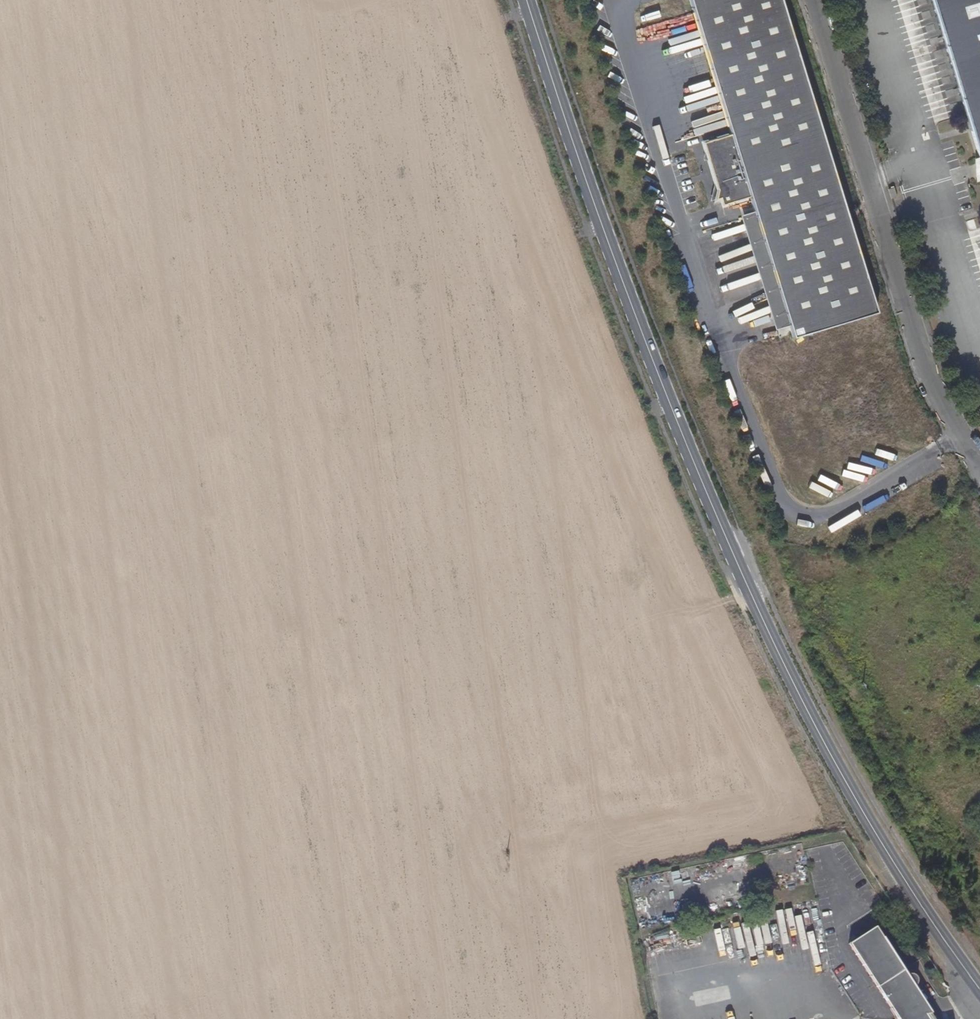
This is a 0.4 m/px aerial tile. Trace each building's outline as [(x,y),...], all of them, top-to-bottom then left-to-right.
[(731,140),(704,149),(718,196),(714,197),(712,204),(716,203),(716,205),(721,204),(723,211),(750,202),(794,344),(877,318),(780,0),(688,0),(731,140)] [(953,76),(962,108),(979,165),(979,0),(929,0),(953,76)] [(888,170),(885,160),(879,162),(882,172),(888,170)] [(850,210),(853,218),(859,217),(856,208),(850,210)] [(878,928),(852,945),(900,1018),(913,1018),(935,1014),(878,928)]
